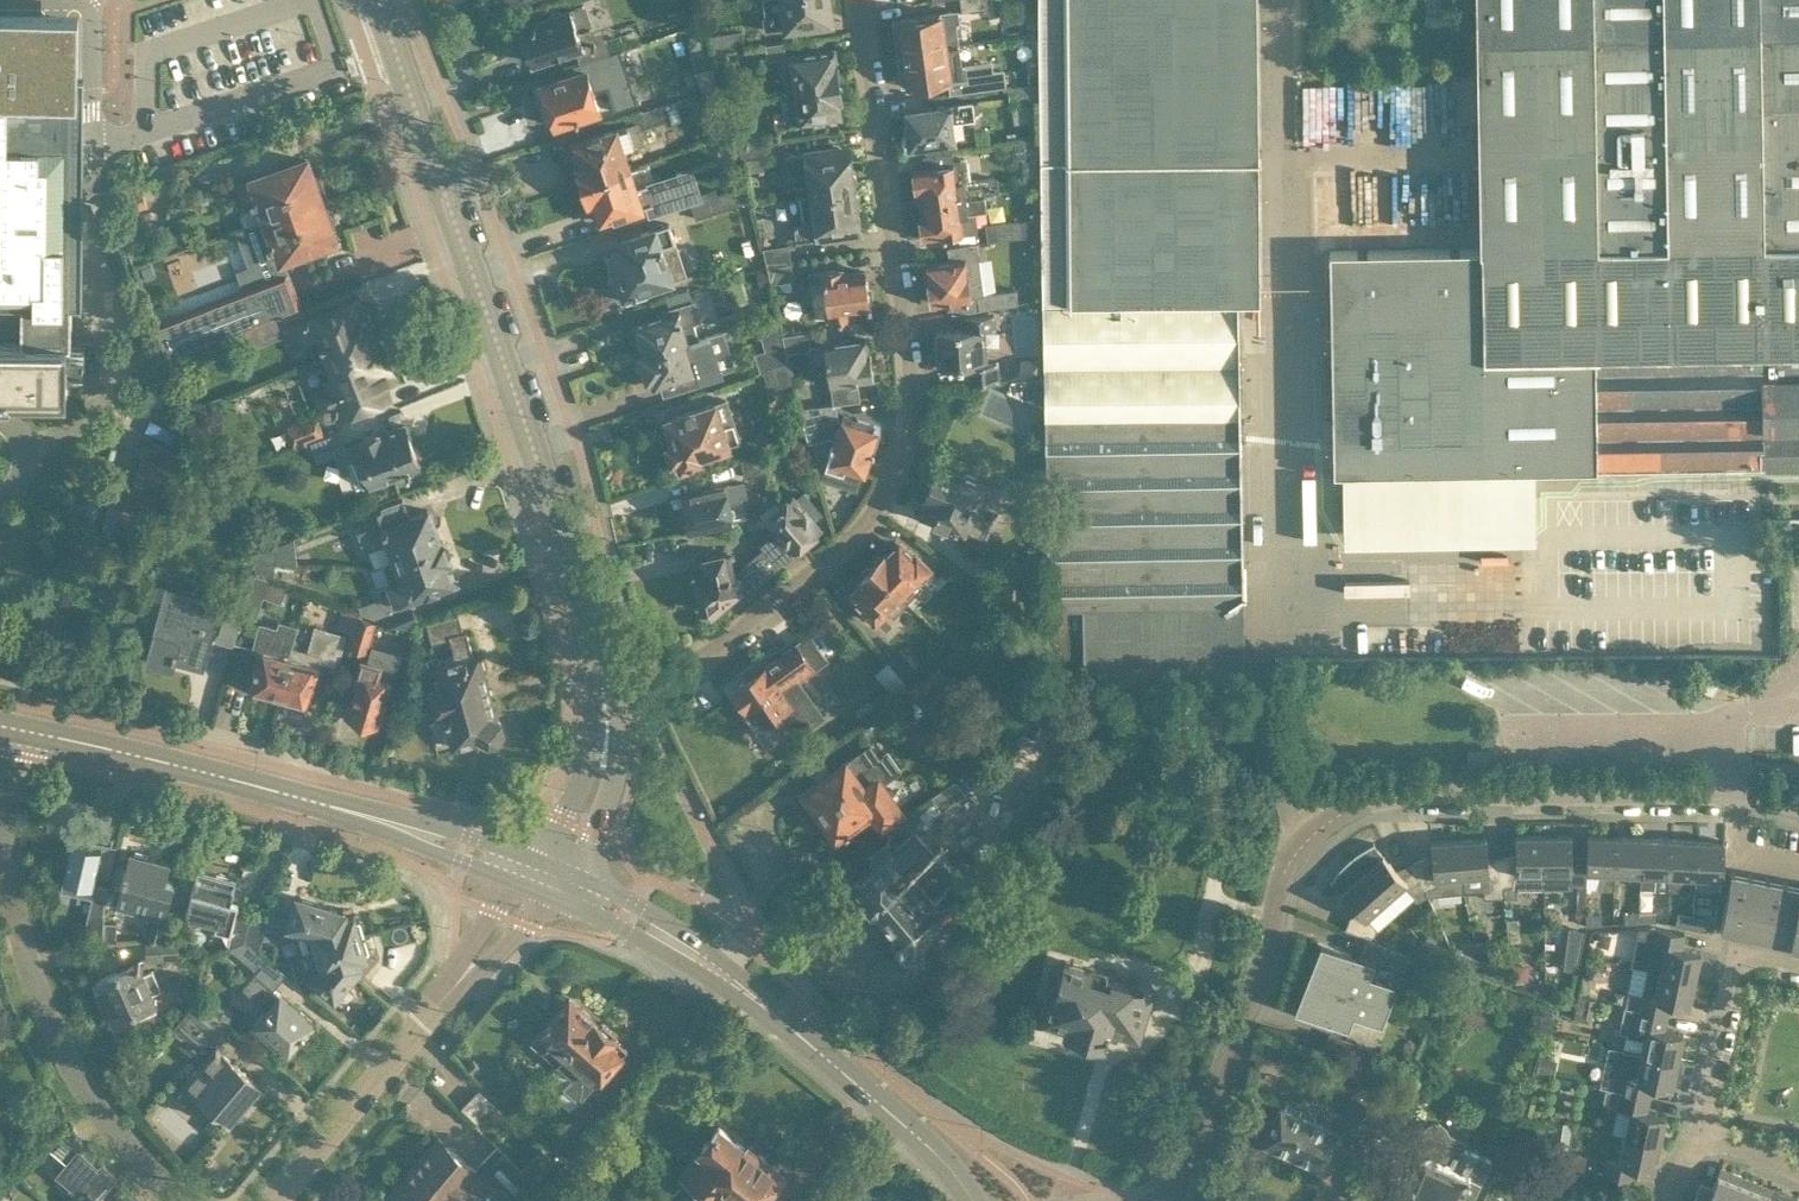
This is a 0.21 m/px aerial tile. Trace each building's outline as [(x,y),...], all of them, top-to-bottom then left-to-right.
[(765,14),(763,14),(765,29),(831,20),(829,3),(830,1),(830,0),(763,0),(765,14)] [(987,0),(962,0),(963,10),(987,6),(987,0)] [(1044,235),(1049,608),(1070,607),(1246,602),(1240,300),(1260,300),(1257,0),(1040,0),(1044,235)] [(1476,37),(1478,250),(1331,252),(1331,253),(1334,470),(1469,468),(1469,523),(1543,521),(1542,467),(1761,463),(1761,476),(1798,475),(1798,0),(1475,0),(1476,37)] [(567,9),(522,24),(523,30),(521,33),(524,41),(528,43),(534,61),(578,46),(582,59),(608,51),(603,36),(595,38),(583,3),(567,9)] [(67,391),(67,341),(71,341),(71,336),(72,299),(81,299),(83,297),(85,70),(79,70),(81,29),(79,9),(0,8),(0,307),(11,307),(10,340),(0,340),(0,390),(67,391)] [(897,35),(895,39),(897,52),(957,43),(954,25),(958,24),(956,10),(900,18),(902,32),(897,35)] [(746,45),(743,29),(712,33),(714,50),(716,50),(726,48),(746,45)] [(838,66),(837,65),(836,60),(835,60),(833,48),(829,49),(785,55),(783,41),(766,44),(768,59),(780,57),(782,70),(784,70),(786,88),(839,80),(839,77),(839,75),(840,73),(840,72),(840,70),(839,68),(838,66)] [(960,64),(957,43),(897,52),(899,65),(901,68),(907,70),(909,84),(965,77),(964,63),(960,64)] [(585,68),(541,83),(549,107),(547,108),(551,120),(553,120),(554,124),(600,109),(593,90),(607,85),(614,108),(613,108),(613,110),(640,101),(640,99),(637,100),(620,49),(623,49),(622,47),(610,51),(610,50),(608,51),(582,59),(585,68)] [(728,62),(726,48),(716,50),(718,63),(728,62)] [(1003,70),(970,74),(970,76),(972,90),(1005,85),(1003,70)] [(780,108),(775,109),(777,122),(838,115),(842,114),(841,102),(842,102),(841,97),(842,96),(843,94),(843,92),(842,90),(842,88),(841,86),(840,85),(839,80),(786,88),(780,89),(780,91),(778,91),(780,108)] [(1037,84),(1010,84),(1010,100),(1038,100),(1037,84)] [(643,142),(639,129),(672,118),(667,102),(682,97),(681,96),(642,109),(642,110),(626,116),(628,124),(574,142),(580,161),(574,163),(576,167),(575,171),(577,176),(580,179),(581,185),(629,170),(622,149),(643,142)] [(910,109),(905,110),(907,123),(905,123),(909,146),(953,139),(950,120),(973,116),(970,100),(910,109)] [(744,114),(733,115),(737,144),(749,143),(744,114)] [(1039,155),(1037,138),(1015,140),(1016,156),(1039,155)] [(765,155),(763,140),(749,143),(737,144),(740,159),(765,155)] [(854,174),(851,172),(847,145),(784,155),(787,174),(808,170),(811,195),(853,188),(853,185),(856,181),(854,174)] [(997,176),(982,178),(970,179),(968,159),(967,157),(953,159),(954,163),(926,167),(913,169),(916,189),(921,188),(922,196),(923,202),(984,194),(999,192),(997,176)] [(258,207),(240,213),(244,225),(266,217),(326,196),(318,175),(313,177),(306,159),(290,165),(289,162),(281,165),(281,164),(266,169),(268,172),(240,182),(246,199),(254,196),(258,207)] [(629,170),(581,185),(582,187),(582,191),(584,196),(586,199),(587,203),(593,201),(600,221),(652,204),(655,214),(692,203),(697,201),(691,181),(659,191),(656,181),(635,187),(629,170)] [(697,201),(692,203),(696,218),(751,200),(746,185),(697,201)] [(854,192),(853,188),(811,195),(801,196),(804,220),(794,222),(797,241),(860,231),(856,204),(858,201),(857,194),(854,192)] [(986,209),(984,194),(923,202),(925,214),(920,215),(923,236),(958,231),(977,228),(974,211),(986,209)] [(334,219),(326,196),(266,217),(281,259),(296,254),(296,256),(319,248),(318,246),(335,240),(334,238),(335,237),(329,221),(334,219)] [(1043,235),(1043,218),(1019,220),(1019,218),(986,222),(989,239),(1043,235)] [(625,248),(610,252),(618,275),(616,279),(619,287),(622,289),(626,301),(640,297),(638,289),(655,284),(686,274),(670,223),(661,225),(646,230),(622,238),(625,248)] [(985,293),(977,242),(948,246),(950,260),(927,263),(932,302),(979,295),(981,309),(1019,303),(1017,288),(985,293)] [(790,243),(766,247),(769,265),(792,262),(790,243)] [(792,262),(769,265),(772,280),(794,278),(792,262)] [(840,267),(810,272),(812,287),(825,285),(829,318),(850,315),(849,306),(872,302),(870,287),(867,287),(865,270),(841,274),(840,267)] [(219,337),(273,316),(299,306),(287,272),(286,270),(242,287),(155,318),(167,352),(169,356),(219,337)] [(699,338),(694,319),(699,318),(690,288),(668,295),(672,309),(661,312),(662,316),(636,324),(645,355),(699,338)] [(359,313),(354,299),(304,318),(292,322),(293,325),(283,329),(287,339),(297,335),(299,339),(311,334),(313,338),(310,339),(310,341),(316,357),(317,359),(328,355),(375,337),(372,331),(374,326),(370,314),(365,312),(365,311),(359,313)] [(997,327),(995,314),(962,316),(963,328),(936,330),(938,367),(966,365),(967,382),(1001,380),(999,360),(988,361),(986,329),(997,327)] [(280,334),(273,316),(219,337),(224,350),(245,343),(246,347),(280,334)] [(821,328),(782,334),(786,351),(809,348),(811,361),(826,359),(828,380),(829,380),(832,402),(835,402),(860,399),(857,376),(872,374),(869,352),(865,353),(863,337),(823,342),(821,328)] [(724,330),(699,338),(645,355),(641,356),(643,360),(640,364),(643,371),(647,372),(648,377),(652,376),(655,384),(664,382),(665,387),(683,382),(684,385),(707,378),(717,375),(716,373),(736,367),(724,330)] [(378,335),(375,337),(328,355),(335,374),(325,378),(328,386),(314,391),(325,420),(388,396),(383,382),(394,378),(388,362),(390,357),(386,345),(381,343),(378,335)] [(758,353),(763,370),(788,363),(784,346),(758,353)] [(788,363),(763,370),(768,388),(793,381),(788,363)] [(699,455),(742,440),(728,399),(666,419),(674,443),(668,445),(672,460),(679,458),(682,466),(701,460),(699,455)] [(832,402),(799,407),(808,442),(829,436),(834,438),(832,444),(830,443),(828,447),(831,448),(825,465),(826,465),(844,471),(845,466),(864,472),(871,452),(873,453),(875,448),(874,448),(880,427),(859,420),(858,421),(843,416),(842,420),(840,419),(835,402),(832,402)] [(294,445),(306,440),(324,433),(317,413),(287,424),(294,445)] [(324,433),(306,440),(309,448),(314,446),(318,457),(336,451),(339,459),(344,473),(351,470),(357,487),(366,483),(399,471),(400,475),(418,468),(417,465),(420,464),(418,459),(420,455),(417,447),(413,445),(406,425),(380,434),(378,431),(363,436),(364,440),(351,445),(343,445),(337,428),(324,433)] [(742,456),(747,475),(767,470),(762,451),(742,456)] [(925,498),(919,513),(966,531),(967,528),(986,535),(996,509),(978,502),(985,483),(978,480),(977,477),(967,473),(964,475),(939,465),(932,481),(929,480),(923,497),(925,498)] [(729,501),(741,498),(741,497),(746,496),(743,481),(738,482),(681,494),(684,512),(682,515),(684,524),(687,526),(688,529),(733,520),(729,501)] [(764,512),(779,530),(794,551),(821,528),(814,520),(822,513),(804,493),(797,499),(793,495),(780,506),(776,501),(764,512)] [(375,510),(354,518),(364,545),(379,539),(382,547),(390,545),(394,557),(439,540),(438,537),(439,533),(437,527),(434,524),(428,509),(409,516),(403,499),(400,498),(382,505),(383,508),(375,510)] [(780,563),(781,562),(794,551),(779,530),(763,543),(766,547),(749,561),(736,572),(735,571),(731,552),(709,556),(702,558),(703,567),(694,569),(703,608),(711,611),(744,584),(748,590),(769,572),(780,563)] [(383,596),(359,605),(361,611),(376,618),(412,603),(410,598),(425,592),(426,594),(439,590),(438,587),(457,580),(449,557),(450,553),(448,546),(444,543),(443,540),(440,541),(439,540),(394,557),(381,562),(382,563),(383,562),(390,581),(388,581),(388,582),(379,585),(383,596)] [(256,573),(275,580),(277,544),(255,553),(256,573)] [(873,564),(872,566),(908,600),(922,586),(915,580),(920,575),(930,585),(937,578),(930,572),(927,568),(915,556),(913,558),(898,544),(886,556),(884,553),(881,556),(878,556),(873,561),(873,564)] [(908,600),(872,566),(869,569),(866,568),(860,573),(860,577),(859,579),(861,581),(851,592),(865,607),(863,609),(875,620),(875,621),(876,620),(886,630),(892,624),(882,614),(886,609),(893,616),(908,600)] [(257,619),(267,579),(253,574),(243,614),(243,615),(257,619)] [(210,626),(213,615),(218,600),(151,582),(141,617),(158,622),(149,658),(171,664),(173,657),(182,660),(183,657),(202,662),(211,627),(210,626)] [(417,618),(412,603),(376,618),(396,626),(417,619),(417,618)] [(1049,608),(1031,623),(1072,673),(1070,607),(1049,608)] [(235,644),(243,615),(243,614),(226,609),(218,639),(235,644)] [(448,723),(455,746),(483,738),(488,741),(498,739),(503,730),(500,721),(495,718),(493,710),(486,686),(480,661),(478,655),(474,656),(469,637),(467,630),(463,630),(460,619),(458,613),(436,619),(428,622),(428,623),(433,642),(451,637),(452,642),(455,654),(442,657),(437,655),(426,658),(429,669),(426,670),(422,671),(423,676),(427,689),(430,701),(433,714),(445,711),(448,723)] [(350,646),(368,651),(377,620),(359,615),(350,646)] [(292,645),(292,646),(298,627),(280,622),(278,629),(261,624),(254,648),(259,649),(254,668),(256,669),(251,686),(256,687),(259,690),(266,692),(270,691),(279,694),(292,645)] [(307,701),(311,684),(316,666),(318,666),(322,653),(339,658),(345,634),(328,630),(328,629),(315,626),(309,650),(292,646),(292,645),(279,694),(307,701)] [(85,635),(74,632),(71,641),(83,645),(85,635)] [(758,716),(763,723),(780,710),(796,732),(821,715),(796,680),(826,658),(809,634),(807,636),(779,655),(733,689),(755,719),(758,716)] [(901,649),(889,659),(912,686),(925,675),(901,649)] [(348,713),(359,716),(360,720),(371,723),(374,720),(378,722),(384,701),(387,702),(398,667),(361,657),(357,672),(360,673),(348,713)] [(920,680),(937,705),(956,691),(944,674),(939,667),(920,680)] [(818,780),(805,790),(824,818),(823,825),(827,830),(833,831),(835,834),(862,815),(863,817),(865,818),(866,820),(868,821),(870,822),(872,822),(874,822),(876,821),(878,821),(879,820),(881,822),(899,809),(880,782),(899,769),(887,751),(879,757),(870,744),(831,771),(827,763),(813,773),(818,780)] [(933,795),(942,808),(965,792),(956,779),(933,795)] [(925,935),(926,936),(928,935),(929,935),(931,934),(932,933),(933,932),(934,931),(935,929),(935,928),(936,926),(973,895),(955,871),(952,864),(947,857),(942,853),(936,850),(917,827),(881,858),(858,878),(858,885),(864,892),(863,900),(869,907),(877,908),(895,930),(891,934),(895,938),(894,940),(894,941),(894,942),(895,944),(896,945),(897,946),(898,947),(899,947),(901,947),(902,946),(902,952),(922,954),(924,937),(925,935)] [(64,877),(61,890),(92,897),(104,900),(107,887),(93,883),(96,872),(102,846),(85,842),(86,839),(70,835),(65,855),(69,856),(63,877),(64,877)] [(1544,887),(1543,835),(1515,835),(1515,855),(1501,856),(1503,897),(1517,896),(1517,887),(1544,887)] [(1571,835),(1543,835),(1544,887),(1570,887),(1570,885),(1586,884),(1587,871),(1586,871),(1586,854),(1571,854),(1571,835)] [(1614,872),(1615,836),(1587,835),(1586,854),(1586,871),(1587,871),(1602,872),(1601,887),(1614,888),(1615,872),(1614,872)] [(1641,873),(1642,837),(1615,836),(1614,872),(1615,872),(1641,873)] [(1486,837),(1458,839),(1462,892),(1485,890),(1486,897),(1503,897),(1501,856),(1488,856),(1486,837)] [(1668,875),(1669,838),(1642,837),(1641,873),(1640,888),(1668,889),(1668,875)] [(1695,876),(1697,840),(1669,838),(1668,875),(1668,889),(1694,890),(1695,876)] [(1462,892),(1458,839),(1430,842),(1431,854),(1413,861),(1428,895),(1462,892)] [(1725,841),(1697,840),(1695,876),(1694,890),(1720,891),(1723,877),(1725,841)] [(1353,854),(1348,858),(1385,900),(1395,911),(1413,894),(1416,900),(1428,895),(1413,861),(1395,869),(1372,844),(1373,843),(1373,842),(1367,845),(1362,848),(1357,851),(1353,854)] [(179,885),(173,883),(173,880),(165,878),(169,862),(152,858),(151,860),(147,859),(148,854),(135,850),(134,855),(130,854),(129,859),(127,859),(126,865),(127,865),(122,887),(116,885),(112,901),(151,912),(143,939),(145,939),(165,937),(179,885)] [(1367,917),(1385,900),(1348,858),(1338,869),(1329,881),(1330,882),(1331,881),(1353,906),(1344,928),(1372,940),(1377,928),(1367,917)] [(198,870),(187,910),(187,914),(188,916),(190,919),(192,921),(197,923),(201,923),(204,921),(206,919),(208,915),(217,918),(215,925),(231,929),(227,944),(229,946),(245,940),(259,952),(263,938),(269,916),(237,907),(239,901),(231,899),(236,880),(198,870)] [(1732,871),(1730,879),(1724,910),(1720,927),(1743,931),(1744,922),(1756,925),(1755,934),(1778,938),(1779,929),(1791,932),(1790,940),(1798,942),(1798,884),(1732,871)] [(269,916),(263,938),(277,942),(277,940),(308,931),(314,950),(364,934),(360,919),(354,920),(353,915),(346,917),(344,911),(297,898),(291,918),(270,912),(269,916)] [(1655,911),(1639,912),(1640,922),(1655,921),(1655,911)] [(1640,922),(1639,912),(1623,913),(1624,923),(1640,922)] [(88,914),(83,936),(101,940),(103,917),(88,914)] [(1601,914),(1585,915),(1586,925),(1602,924),(1601,914)] [(1691,928),(1693,917),(1692,917),(1680,914),(1677,914),(1675,924),(1691,928)] [(1708,921),(1693,917),(1691,928),(1706,931),(1708,921)] [(1655,927),(1652,942),(1649,954),(1663,956),(1660,970),(1659,970),(1659,971),(1695,979),(1701,952),(1681,947),(1684,934),(1655,927)] [(308,975),(305,978),(325,995),(328,991),(334,996),(360,965),(359,959),(365,957),(364,951),(369,950),(364,934),(314,950),(317,962),(307,974),(308,975)] [(179,957),(178,943),(165,937),(145,939),(147,959),(179,957)] [(245,940),(229,946),(254,969),(265,956),(259,952),(245,940)] [(1457,965),(1451,949),(1424,941),(1423,943),(1434,956),(1445,960),(1457,965)] [(1370,977),(1375,964),(1317,942),(1316,943),(1319,944),(1307,976),(1310,978),(1390,1009),(1398,988),(1370,977)] [(1434,956),(1423,943),(1409,955),(1431,963),(1434,956)] [(1391,947),(1385,960),(1404,968),(1409,955),(1391,947)] [(1483,975),(1480,960),(1451,949),(1457,965),(1483,975)] [(1511,973),(1508,972),(1480,960),(1483,975),(1506,984),(1511,973)] [(136,1017),(156,1009),(149,993),(160,988),(152,971),(140,976),(136,966),(141,964),(139,961),(96,980),(113,1019),(133,1010),(136,1017)] [(1062,969),(1055,967),(1049,985),(1057,987),(1055,994),(1052,993),(1046,1016),(1065,1022),(1063,1030),(1067,1038),(1074,1040),(1083,1035),(1102,1040),(1104,1033),(1106,1034),(1108,1027),(1144,1036),(1158,987),(1135,980),(1133,986),(1105,978),(1107,973),(1065,961),(1062,969)] [(1689,1006),(1695,979),(1659,971),(1659,970),(1646,968),(1641,995),(1627,992),(1624,1007),(1638,1010),(1638,1009),(1667,1016),(1670,1002),(1689,1006)] [(301,1036),(313,1022),(257,975),(245,988),(261,1001),(260,1002),(267,1009),(255,1024),(268,1036),(269,1034),(287,1049),(299,1034),(301,1036)] [(1390,1009),(1310,978),(1307,976),(1294,1008),(1291,1007),(1291,1008),(1348,1031),(1354,1016),(1383,1027),(1390,1009)] [(1467,992),(1457,1015),(1481,1026),(1491,1003),(1467,992)] [(1578,994),(1576,1005),(1593,1009),(1596,998),(1578,994)] [(198,998),(185,1014),(191,1019),(211,1035),(224,1019),(198,998)] [(556,1065),(595,1021),(569,999),(531,1042),(550,1059),(556,1065)] [(1624,1007),(1619,1032),(1626,1033),(1623,1049),(1677,1061),(1683,1034),(1664,1029),(1667,1016),(1638,1009),(1638,1010),(1624,1007)] [(191,1019),(182,1031),(198,1044),(191,1052),(201,1060),(183,1082),(222,1114),(220,1116),(225,1120),(226,1118),(230,1121),(261,1085),(219,1050),(221,1048),(217,1045),(209,1038),(211,1035),(191,1019)] [(598,1024),(595,1021),(556,1065),(571,1078),(562,1087),(578,1101),(602,1075),(626,1049),(611,1036),(612,1032),(602,1022),(598,1024)] [(1377,1049),(1355,1040),(1349,1057),(1371,1065),(1377,1049)] [(1610,1047),(1602,1087),(1620,1091),(1649,1098),(1652,1084),(1671,1088),(1677,1061),(1623,1049),(1610,1047)] [(1353,1155),(1381,1101),(1356,1088),(1345,1113),(1331,1109),(1332,1107),(1332,1105),(1302,1099),(1302,1101),(1303,1101),(1298,1112),(1279,1104),(1263,1140),(1321,1166),(1331,1145),(1353,1155)] [(478,1091),(461,1108),(478,1125),(483,1121),(494,1132),(506,1119),(495,1108),(478,1091)] [(1619,1107),(1613,1132),(1625,1134),(1624,1135),(1660,1143),(1666,1116),(1646,1112),(1649,1098),(1620,1091),(1617,1105),(1617,1107),(1619,1107)] [(1554,1122),(1549,1157),(1564,1159),(1570,1125),(1554,1122)] [(1392,1195),(1401,1199),(1400,1200),(1401,1200),(1454,1200),(1457,1193),(1471,1199),(1488,1159),(1460,1147),(1458,1153),(1451,1150),(1456,1139),(1444,1134),(1444,1132),(1443,1130),(1442,1128),(1441,1127),(1439,1125),(1437,1124),(1435,1124),(1433,1124),(1431,1124),(1429,1124),(1427,1125),(1426,1127),(1424,1128),(1423,1130),(1423,1132),(1423,1134),(1423,1136),(1423,1138),(1424,1140),(1425,1142),(1418,1159),(1412,1161),(1409,1167),(1412,1174),(1409,1182),(1400,1179),(1392,1195)] [(675,1180),(686,1188),(693,1179),(712,1194),(718,1187),(734,1200),(733,1200),(765,1200),(759,1196),(780,1169),(758,1152),(756,1155),(745,1146),(745,1147),(718,1126),(691,1160),(675,1180)] [(1654,1170),(1660,1143),(1624,1135),(1619,1162),(1606,1159),(1602,1174),(1632,1180),(1635,1166),(1654,1170)] [(395,1199),(397,1200),(509,1200),(511,1197),(520,1200),(527,1200),(535,1183),(522,1171),(502,1151),(484,1177),(480,1183),(475,1181),(481,1174),(450,1149),(443,1142),(423,1165),(395,1199)] [(57,1173),(79,1191),(71,1200),(105,1200),(100,1196),(115,1178),(103,1163),(99,1168),(78,1149),(57,1173)] [(542,1149),(522,1171),(535,1183),(536,1184),(556,1162),(542,1149)] [(1745,1177),(1720,1167),(1713,1186),(1699,1181),(1692,1200),(1735,1200),(1745,1177)] [(1745,1177),(1735,1200),(1768,1200),(1773,1188),(1745,1177)]
